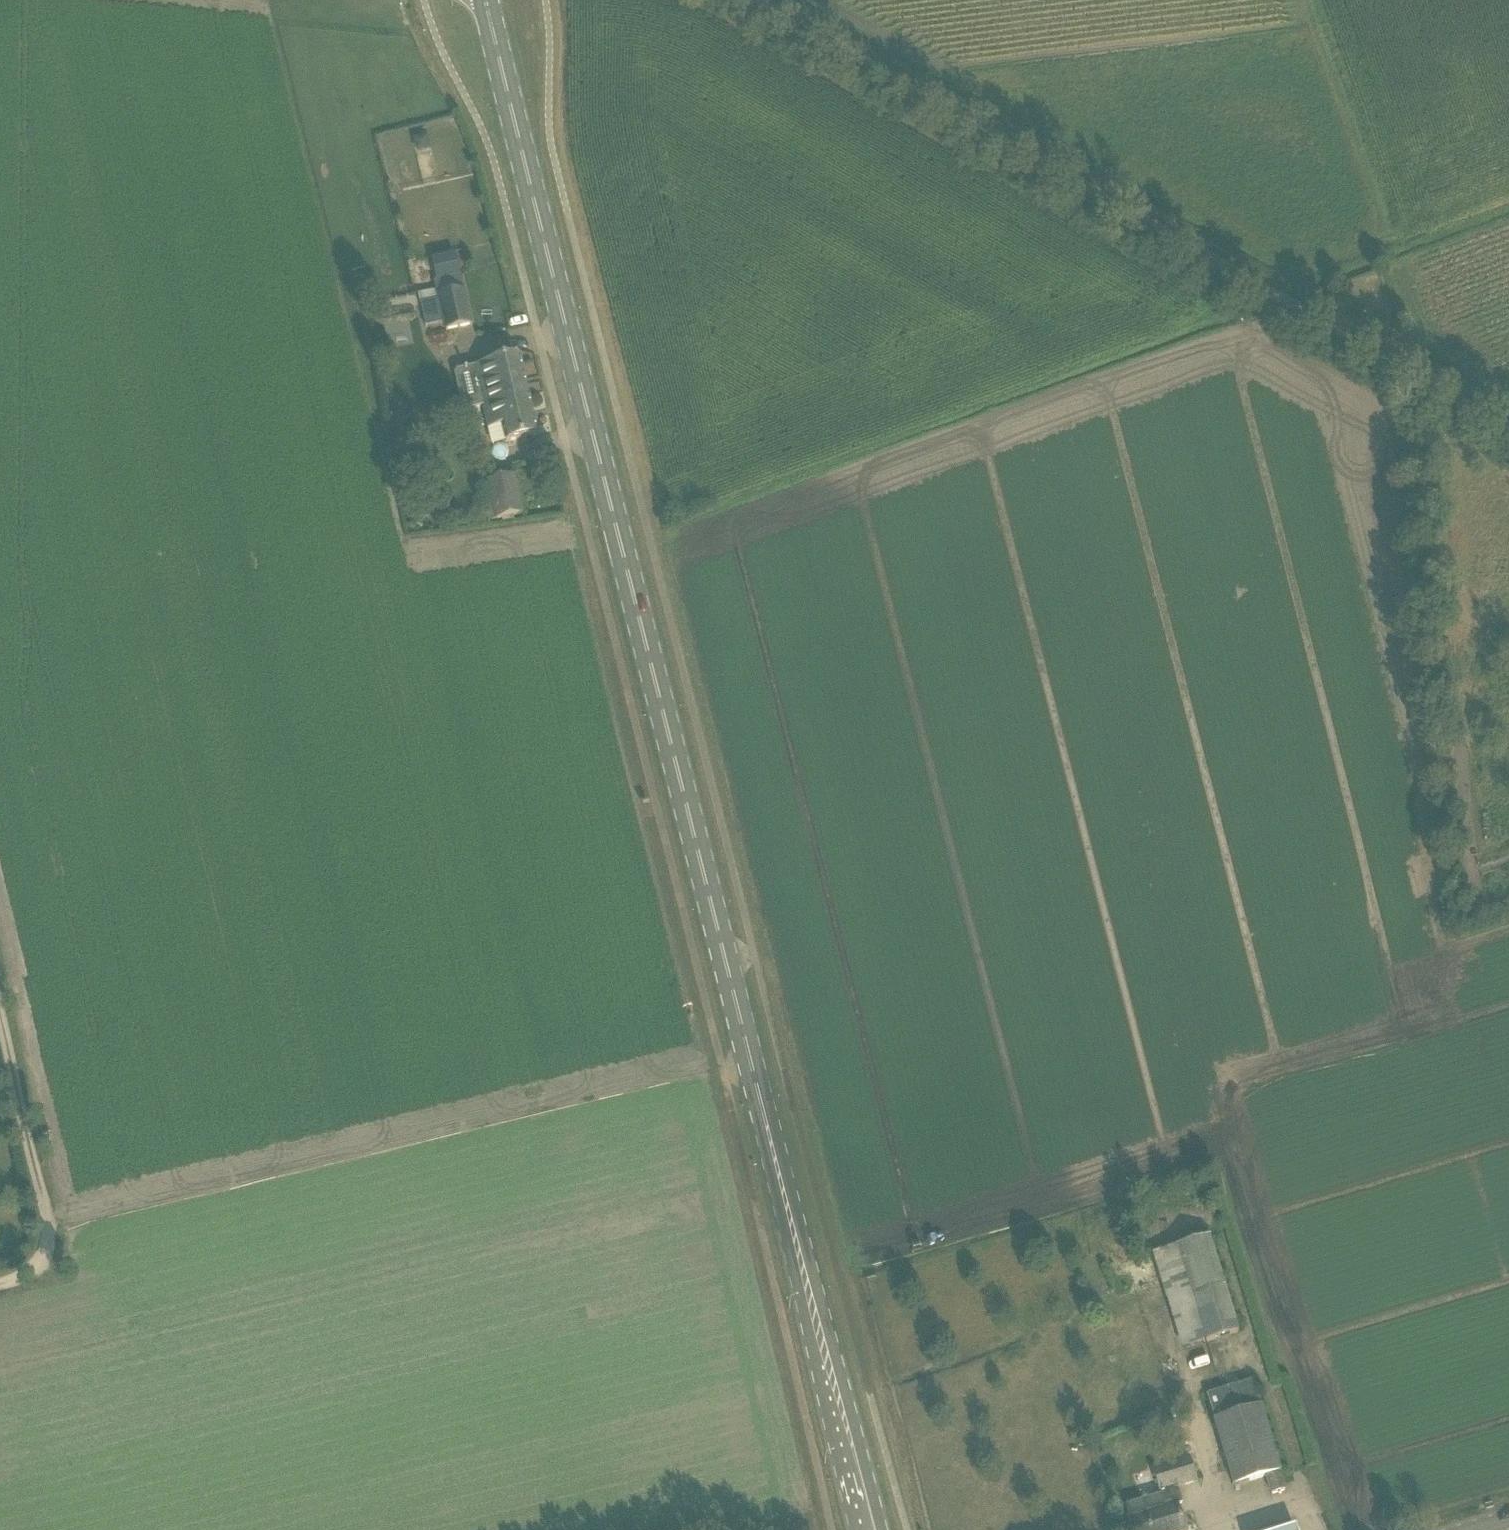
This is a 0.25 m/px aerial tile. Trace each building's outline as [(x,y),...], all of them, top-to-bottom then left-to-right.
[(472,325),(464,289),(438,295),(439,300),(446,330),(472,325)] [(439,300),(438,295),(437,290),(418,293),(420,301),(420,304),(439,300)] [(371,302),(375,323),(385,321),(381,301),(371,302)] [(474,366),(483,406),(529,395),(520,356),(474,366)] [(538,435),(529,395),(483,406),(488,429),(502,425),(506,442),(538,435)] [(1429,487),(1441,475),(1433,468),(1421,480),(1429,487)] [(487,483),(496,520),(523,513),(515,477),(487,483)] [(1177,1246),(1207,1342),(1239,1332),(1209,1236),(1177,1246)] [(1207,1395),(1228,1464),(1234,1486),(1266,1476),(1272,1494),(1286,1489),(1254,1382),(1207,1395)] [(1196,1481),(1189,1458),(1188,1458),(1184,1444),(1165,1450),(1169,1464),(1153,1469),(1160,1491),(1166,1507),(1129,1519),(1132,1529),(1185,1529),(1178,1505),(1183,1503),(1178,1487),(1196,1481)]
